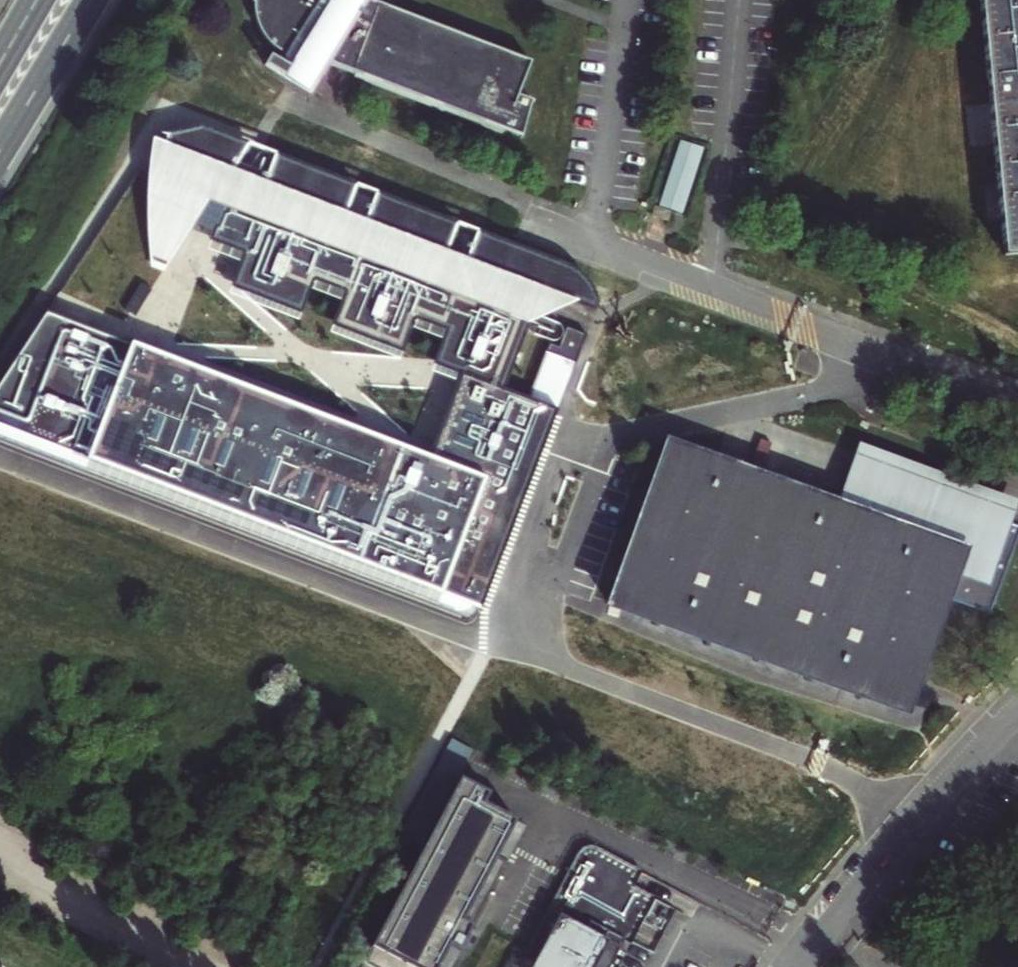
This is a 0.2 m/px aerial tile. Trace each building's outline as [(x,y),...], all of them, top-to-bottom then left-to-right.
[(252,14),(254,25),(259,35),(266,44),(285,55),(281,61),(272,55),(265,65),(300,87),(311,94),(321,82),(318,80),(327,65),(338,69),(524,141),(534,101),(519,97),(533,62),(371,0),(250,0),(252,14)] [(1004,256),(1017,255),(1017,0),(980,0),(1004,256)] [(542,289),(597,311),(599,306),(595,296),(579,280),(569,271),(559,265),(262,147),(203,123),(167,131),(172,133),(170,141),(154,135),(152,169),(156,226),(158,255),(159,261),(171,267),(197,220),(215,227),(208,244),(242,256),(228,290),(297,317),(311,283),(315,284),(315,286),(316,288),(318,288),(320,288),(320,286),(333,291),(332,294),(334,295),(337,293),(343,295),(329,330),(397,358),(412,322),(416,323),(418,327),(420,328),(422,326),(433,331),(432,334),(435,336),(439,334),(443,335),(428,369),(462,382),(501,398),(532,316),(537,303),(542,289)] [(703,147),(678,138),(656,206),(671,211),(681,214),(703,147)] [(671,211),(656,206),(653,214),(663,217),(662,219),(668,221),(671,211)] [(44,311),(0,385),(0,442),(436,607),(485,479),(433,456),(44,311)] [(590,339),(532,316),(501,398),(560,422),(590,339)] [(501,398),(462,382),(433,456),(485,479),(436,607),(469,623),(482,611),(560,422),(501,398)] [(610,602),(910,711),(922,682),(950,601),(989,615),(996,596),(1017,534),(1017,530),(1006,525),(1012,509),(1002,505),(986,499),(985,502),(859,457),(838,514),(664,451),(610,602)] [(355,966),(433,966),(445,945),(456,951),(504,859),(493,853),(512,818),(479,802),(484,791),(456,776),(355,966)] [(547,905),(559,912),(622,941),(628,944),(652,898),(631,886),(639,871),(594,846),(585,845),(580,848),(574,853),(547,905)] [(530,966),(608,966),(622,941),(559,912),(530,966)]
